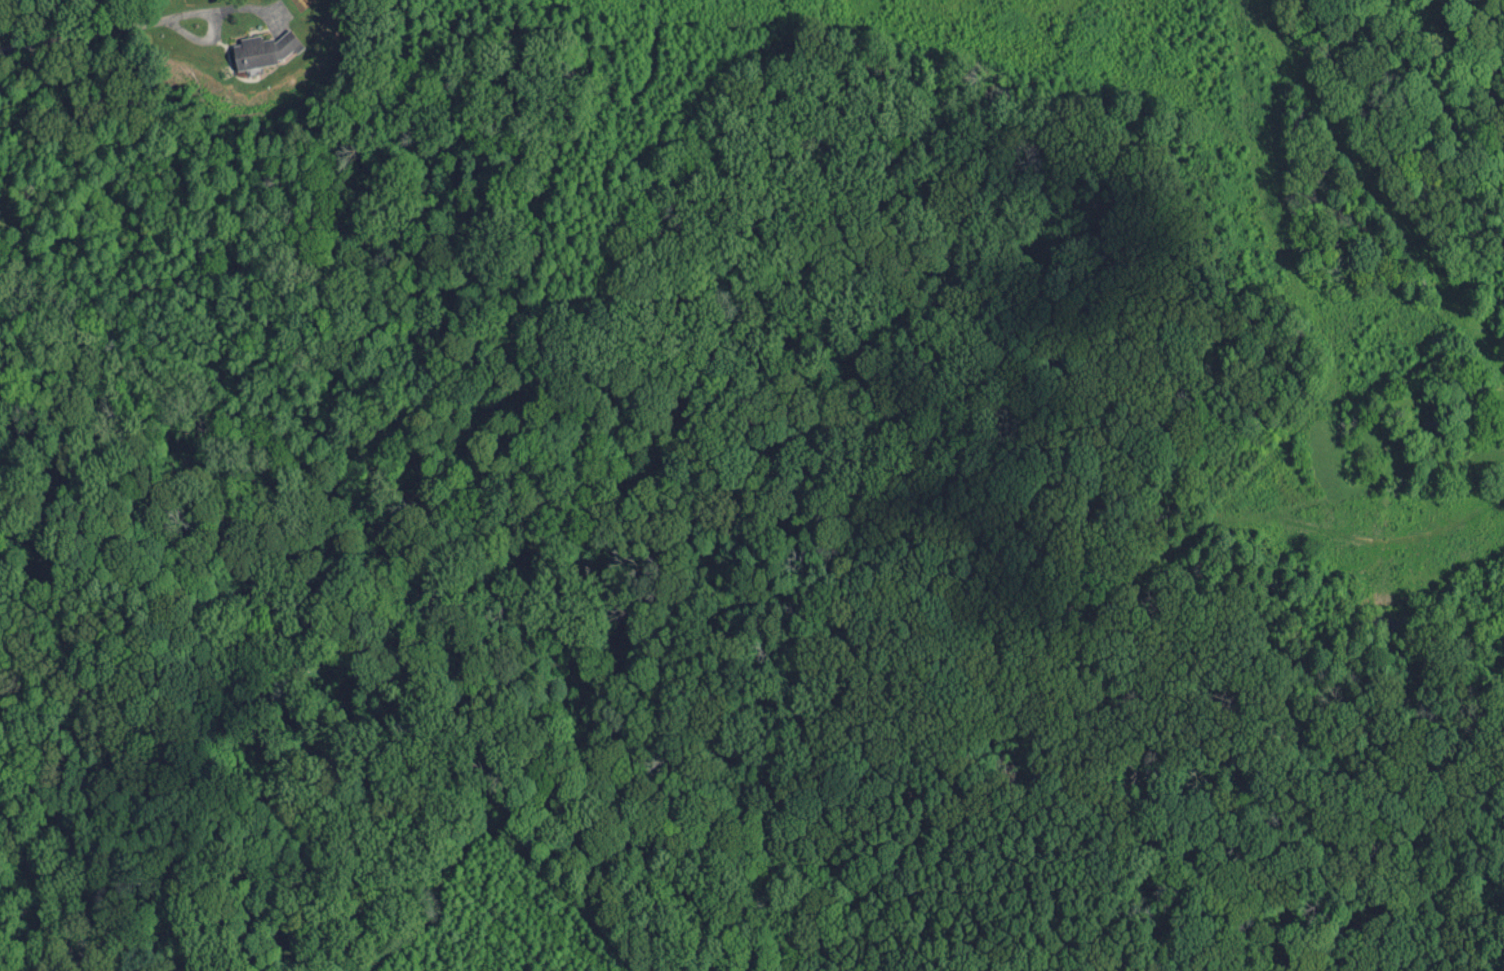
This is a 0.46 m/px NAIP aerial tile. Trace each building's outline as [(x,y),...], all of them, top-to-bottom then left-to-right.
[(232,45),(236,71),(258,68),(260,66),(273,64),(280,58),(283,57),(289,52),(299,51),(305,47),(290,28),(274,41),(272,38),(263,39),(259,35),(239,38),(240,44),(232,45)]
